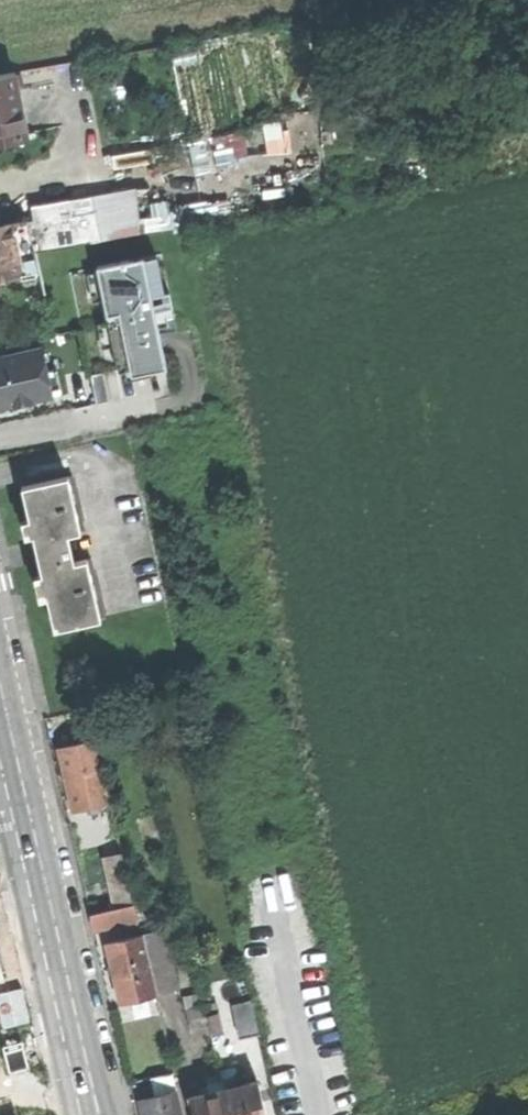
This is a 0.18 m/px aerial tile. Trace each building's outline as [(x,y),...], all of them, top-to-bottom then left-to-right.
[(27,136),(15,72),(0,75),(0,141),(27,136)] [(136,187),(91,195),(99,239),(111,237),(144,231),(136,187)] [(91,195),(63,200),(72,245),(86,242),(99,239),(91,195)] [(39,221),(29,223),(33,241),(35,252),(72,245),(63,200),(36,206),(39,221)] [(20,274),(15,244),(33,241),(29,223),(28,219),(0,224),(0,278),(20,274)] [(35,252),(33,241),(15,244),(20,274),(38,270),(35,252)] [(163,255),(97,269),(107,318),(120,315),(132,379),(166,372),(156,324),(176,320),(163,255)] [(12,404),(13,408),(33,404),(32,400),(51,396),(50,390),(60,388),(56,370),(46,372),(40,350),(0,359),(0,407),(12,404)] [(71,477),(21,488),(38,561),(54,630),(105,618),(92,558),(74,562),(67,535),(84,531),(71,477)] [(76,809),(111,801),(97,740),(63,748),(69,777),(76,809)] [(106,857),(118,908),(136,904),(124,853),(106,857)] [(118,908),(90,914),(93,927),(126,920),(128,930),(141,927),(136,904),(118,908)] [(110,974),(117,1002),(178,988),(163,927),(102,941),(110,974)] [(206,1016),(211,1035),(224,1032),(219,1013),(206,1016)] [(237,1020),(244,1048),(262,1043),(255,1016),(237,1020)] [(158,1085),(161,1096),(179,1092),(175,1073),(157,1077),(158,1085)] [(151,1086),(158,1085),(157,1077),(150,1079),(151,1086)] [(193,1114),(266,1114),(258,1083),(239,1087),(236,1077),(207,1084),(209,1092),(189,1097),(193,1114)] [(179,1092),(161,1096),(143,1100),(147,1114),(184,1114),(179,1092)]
